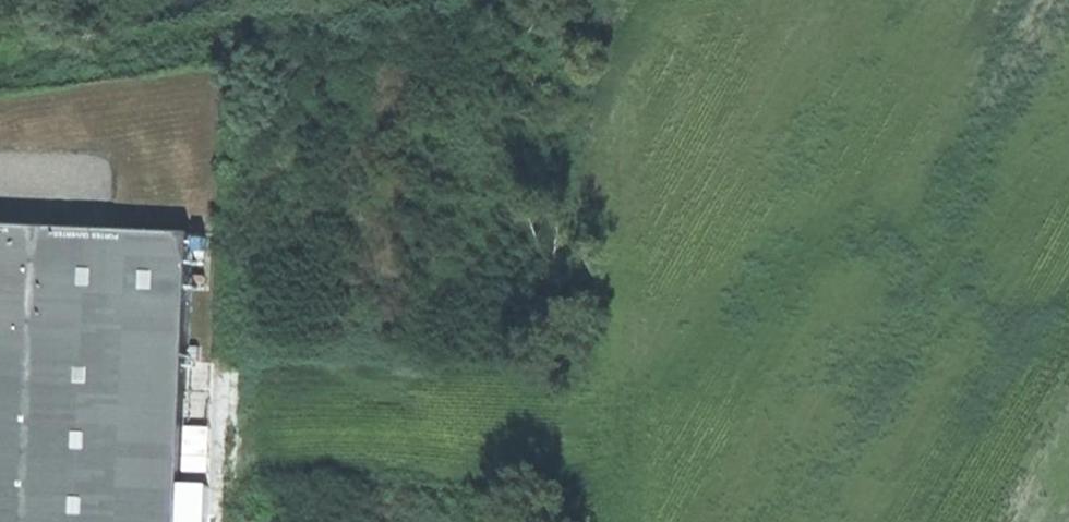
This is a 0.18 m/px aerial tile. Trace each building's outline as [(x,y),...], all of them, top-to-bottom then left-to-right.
[(194,232),(107,228),(0,224),(0,521),(182,521),(194,232)]
